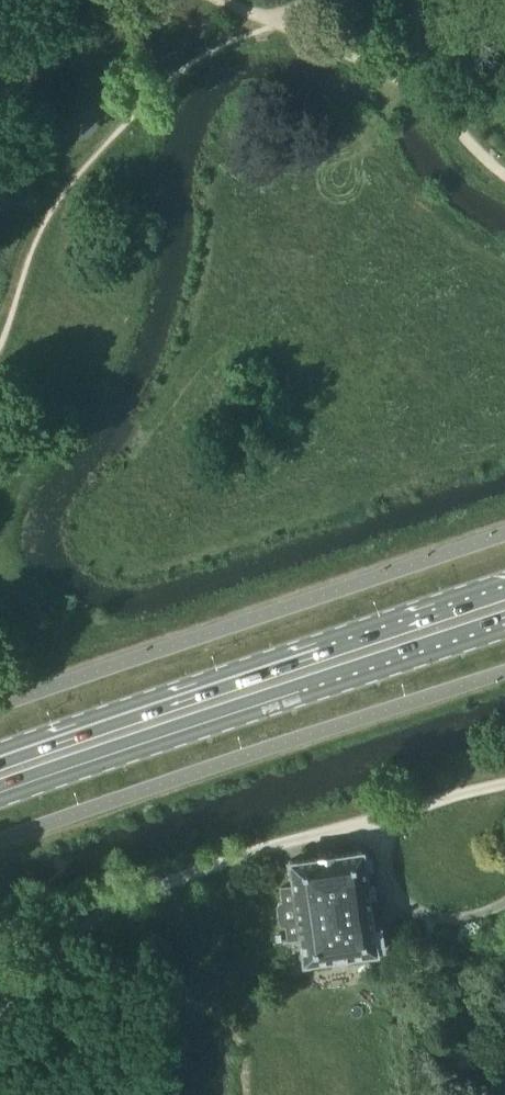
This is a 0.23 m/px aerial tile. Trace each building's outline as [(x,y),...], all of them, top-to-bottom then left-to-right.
[(287,939),(298,938),(302,963),(377,953),(377,950),(383,949),(379,925),(371,927),(361,851),(290,861),(293,885),(280,887),(282,901),(280,902),(277,905),(280,922),(284,924),(285,924),(287,939)]
